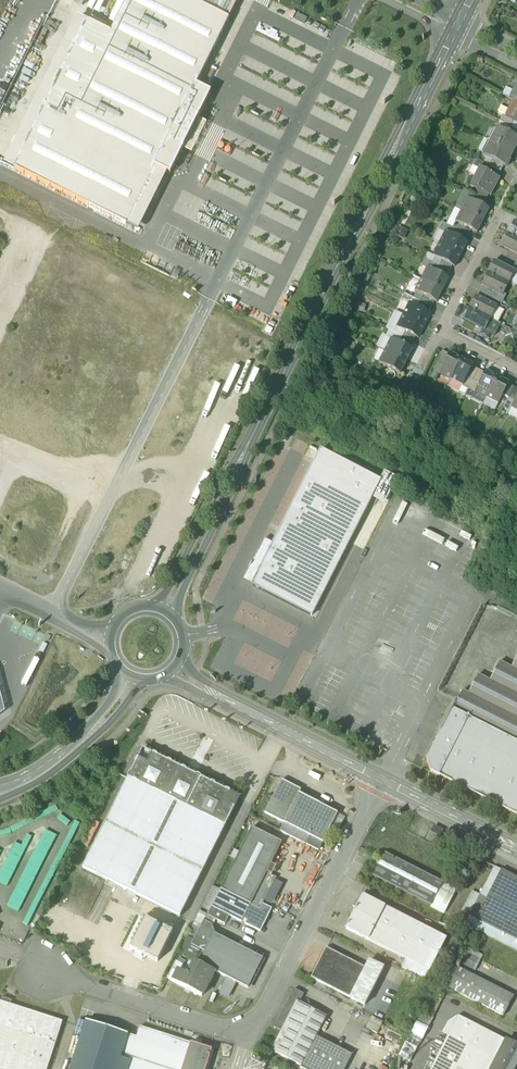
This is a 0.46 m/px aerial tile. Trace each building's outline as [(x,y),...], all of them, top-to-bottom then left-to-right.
[(17,171),(127,225),(156,166),(171,174),(212,93),(196,85),(238,0),(119,0),(106,27),(92,20),(17,171)] [(513,101),(505,116),(505,117),(514,122),(516,124),(516,103),(513,101)] [(505,116),(503,115),(499,122),(509,127),(511,128),(514,122),(505,117),(505,116)] [(509,127),(506,133),(516,139),(516,131),(511,128),(509,127)] [(498,129),(491,142),(513,153),(516,145),(516,139),(506,133),(498,129)] [(513,153),(491,142),(484,155),(492,160),(504,166),(506,167),(513,153)] [(489,166),(478,160),(474,166),(479,169),(486,172),(489,166)] [(504,166),(492,160),(489,166),(501,172),(504,166)] [(486,172),(479,169),(471,185),(491,196),(499,179),(486,172)] [(486,201),(475,195),(472,201),(483,206),(486,201)] [(472,201),(468,199),(461,211),(483,221),(489,209),(472,201)] [(483,221),(461,211),(455,223),(456,223),(460,225),(471,230),(477,233),(483,221)] [(514,222),(508,234),(516,239),(516,224),(515,223),(514,222)] [(453,229),(442,223),(438,229),(445,233),(446,232),(454,236),(457,231),(453,229)] [(471,230),(460,225),(457,231),(468,236),(471,230)] [(468,236),(457,231),(454,236),(465,242),(468,236)] [(454,236),(446,232),(445,233),(439,244),(461,255),(467,243),(454,236)] [(508,234),(502,246),(516,254),(516,239),(508,234)] [(461,255),(439,244),(433,256),(442,260),(452,266),(455,267),(461,255)] [(432,263),(424,259),(421,265),(427,268),(429,269),(432,263)] [(452,266),(442,260),(439,266),(449,272),(452,266)] [(515,272),(494,261),(488,273),(509,284),(515,272)] [(432,263),(429,269),(436,272),(439,266),(432,263)] [(449,272),(439,266),(436,272),(447,278),(449,272)] [(429,269),(427,268),(421,280),(443,291),(449,279),(436,272),(429,269)] [(509,284),(488,273),(481,286),(483,287),(494,292),(503,296),(509,284)] [(443,291),(421,280),(415,292),(417,293),(423,296),(434,302),(437,303),(443,291)] [(494,292),(483,287),(481,292),(491,297),(494,292)] [(491,297),(481,292),(478,298),(488,303),(491,297)] [(503,296),(494,292),(491,297),(498,301),(502,303),(505,297),(503,296)] [(423,296),(417,293),(414,299),(421,302),(423,296)] [(434,302),(423,296),(421,302),(431,307),(434,302)] [(478,298),(476,297),(469,309),(490,320),(497,308),(497,307),(496,307),(488,303),(478,298)] [(498,301),(491,297),(488,303),(496,307),(498,301)] [(431,307),(421,302),(417,308),(428,313),(431,307)] [(417,308),(409,304),(403,315),(425,326),(431,315),(417,308)] [(499,309),(497,308),(490,320),(497,323),(503,311),(499,309)] [(490,320),(469,309),(463,321),(465,322),(476,327),(484,332),(490,320)] [(425,326),(403,315),(397,328),(405,332),(416,337),(418,339),(425,326)] [(497,323),(490,320),(484,332),(494,337),(500,325),(497,323)] [(476,327),(465,322),(462,327),(473,333),(476,327)] [(405,332),(397,328),(395,333),(402,337),(405,332)] [(416,337),(405,332),(402,337),(413,343),(416,337)] [(413,343),(402,337),(399,343),(410,349),(413,343)] [(399,343),(391,339),(385,351),(406,362),(412,350),(399,343)] [(406,362),(385,351),(379,363),(400,374),(406,362)] [(448,355),(442,352),(437,363),(442,366),(448,355)] [(442,366),(438,374),(451,381),(461,359),(449,353),(448,355),(442,366)] [(473,365),(461,359),(451,381),(462,387),(463,386),(472,367),(473,365)] [(442,366),(437,363),(432,371),(438,374),(442,366)] [(472,367),(463,386),(469,389),(478,371),(472,367)] [(438,374),(432,371),(429,378),(435,381),(438,374)] [(478,371),(469,389),(474,392),(484,373),(478,371)] [(474,392),(474,393),(486,399),(497,377),(485,371),(474,392)] [(409,377),(401,394),(411,399),(420,382),(409,377)] [(497,377),(486,399),(498,405),(503,396),(508,385),(509,383),(497,377)] [(514,388),(508,385),(503,396),(508,399),(514,388)] [(508,399),(514,402),(516,396),(516,390),(514,388),(508,399)] [(508,399),(503,409),(509,412),(511,409),(514,402),(508,399)] [(313,457),(317,451),(310,447),(306,453),(313,457)] [(321,451),(252,586),(311,616),(372,496),(385,503),(397,479),(384,473),(380,481),(321,451)] [(512,668),(500,662),(490,681),(478,675),(469,694),(463,691),(453,710),(452,710),(427,760),(431,772),(440,777),(440,776),(516,815),(516,658),(512,668)] [(168,761),(167,762),(157,757),(156,755),(154,754),(152,754),(142,749),(137,759),(136,760),(135,763),(135,764),(130,774),(129,774),(127,777),(128,779),(225,828),(239,798),(230,793),(229,792),(226,790),(225,791),(215,786),(215,785),(212,783),(210,784),(201,779),(200,777),(197,776),(196,776),(186,771),(186,770),(183,768),(181,769),(171,764),(171,763),(168,761)] [(225,828),(128,779),(82,869),(180,918),(225,828)] [(281,781),(265,814),(284,823),(299,794),(301,791),(281,781)] [(318,804),(299,794),(284,823),(310,837),(323,843),(337,814),(326,808),(318,804)] [(67,827),(70,823),(61,816),(58,820),(67,827)] [(0,831),(0,837),(12,834),(10,828),(0,831)] [(281,843),(252,828),(220,890),(250,905),(266,874),(281,843)] [(439,843),(447,848),(454,835),(446,830),(439,843)] [(55,841),(57,837),(45,831),(43,835),(55,841)] [(22,847),(26,849),(32,837),(27,835),(22,847)] [(52,846),(55,841),(43,835),(40,840),(52,846)] [(323,843),(310,837),(306,845),(319,851),(323,843)] [(50,851),(52,846),(40,840),(38,845),(50,851)] [(318,851),(301,842),(295,854),(313,863),(318,851)] [(24,854),(26,849),(22,847),(15,843),(12,848),(24,854)] [(48,856),(50,851),(38,845),(36,849),(48,856)] [(21,859),(24,854),(12,848),(10,853),(21,859)] [(45,860),(48,856),(36,849),(33,854),(45,860)] [(19,863),(21,859),(10,853),(8,858),(19,863)] [(43,865),(45,860),(33,854),(31,859),(43,865)] [(417,872),(384,855),(373,876),(406,893),(417,872)] [(16,868),(19,863),(8,858),(5,862),(16,868)] [(40,870),(43,865),(31,859),(28,864),(40,870)] [(14,873),(16,868),(5,862),(3,867),(14,873)] [(38,874),(40,870),(28,864),(26,868),(38,874)] [(12,878),(14,873),(3,867),(0,872),(12,878)] [(494,867),(469,917),(476,920),(501,870),(494,867)] [(35,879),(38,874),(26,868),(24,873),(35,879)] [(501,870),(476,920),(516,941),(516,879),(501,870)] [(12,878),(0,872),(0,873),(0,878),(9,882),(12,878)] [(417,872),(406,893),(431,906),(442,885),(417,872)] [(33,884),(35,879),(24,873),(21,878),(33,884)] [(266,874),(250,905),(260,910),(263,905),(276,879),(266,874)] [(9,882),(0,878),(0,884),(7,887),(9,882)] [(31,889),(33,884),(21,878),(19,883),(31,889)] [(28,893),(31,889),(19,883),(16,887),(28,893)] [(26,898),(28,893),(16,887),(14,892),(26,898)] [(250,905),(220,890),(212,908),(229,917),(242,923),(250,905)] [(23,903),(26,898),(14,892),(11,897),(23,903)] [(21,908),(23,903),(11,897),(9,901),(21,908)] [(385,908),(363,897),(346,930),(368,941),(385,908)] [(18,912),(21,908),(9,901),(7,906),(18,912)] [(291,906),(286,903),(282,910),(287,913),(291,906)] [(260,910),(250,905),(242,923),(261,932),(272,909),(263,905),(260,910)] [(229,917),(212,908),(208,916),(225,925),(229,917)] [(446,939),(385,908),(368,941),(407,960),(429,972),(430,972),(446,939)] [(131,948),(158,962),(172,934),(145,920),(131,948)] [(194,941),(191,946),(205,953),(214,934),(211,926),(203,922),(200,929),(194,941)] [(193,926),(187,937),(194,941),(200,929),(193,926)] [(214,934),(205,953),(199,964),(214,972),(248,989),(263,959),(214,934)] [(365,969),(326,949),(311,978),(350,999),(365,969)] [(459,963),(473,970),(478,960),(464,953),(459,963)] [(429,972),(407,960),(402,969),(424,980),(429,972)] [(176,962),(167,979),(173,982),(179,971),(181,972),(184,966),(176,962)] [(199,964),(195,962),(193,965),(189,974),(188,975),(185,974),(181,972),(179,971),(173,982),(202,997),(214,972),(199,964)] [(193,965),(189,962),(184,971),(189,974),(193,965)] [(366,969),(350,999),(364,1006),(383,969),(369,962),(365,969),(366,969)] [(456,968),(455,967),(445,987),(504,1017),(514,997),(459,969),(456,968)] [(294,990),(274,1029),(281,1032),(296,1002),(299,1003),(304,995),(294,990)] [(445,995),(433,990),(430,995),(442,1001),(445,995)] [(439,1007),(442,1001),(430,995),(427,1001),(439,1007)] [(436,1013),(439,1007),(427,1001),(424,1007),(425,1007),(436,1013)] [(0,1002),(0,1068),(48,1068),(63,1022),(0,1002)] [(299,1003),(296,1002),(281,1032),(271,1051),(301,1067),(316,1038),(326,1017),(299,1003)] [(433,1018),(436,1013),(425,1007),(422,1013),(433,1018)] [(383,1023),(372,1017),(366,1029),(377,1035),(383,1023)] [(458,1017),(431,1068),(457,1068),(478,1027),(458,1017)] [(86,1022),(71,1068),(117,1068),(121,1056),(128,1035),(86,1022)] [(413,1033),(423,1039),(430,1029),(419,1023),(413,1033)] [(478,1027),(457,1068),(460,1068),(509,1068),(495,1062),(501,1051),(494,1047),(499,1038),(478,1027)] [(157,1033),(158,1031),(154,1030),(153,1032),(140,1028),(137,1038),(128,1035),(121,1056),(143,1063),(143,1065),(147,1066),(147,1064),(162,1068),(206,1068),(212,1051),(157,1033)] [(387,1028),(384,1038),(402,1044),(406,1034),(387,1028)] [(365,1031),(358,1044),(367,1049),(374,1036),(365,1031)] [(316,1038),(301,1067),(300,1068),(301,1068),(345,1068),(352,1056),(316,1038)] [(499,1038),(494,1047),(501,1051),(495,1062),(509,1068),(516,1068),(516,1067),(516,1047),(499,1038)] [(121,1056),(117,1068),(162,1068),(147,1064),(147,1066),(143,1065),(143,1063),(121,1056)]
